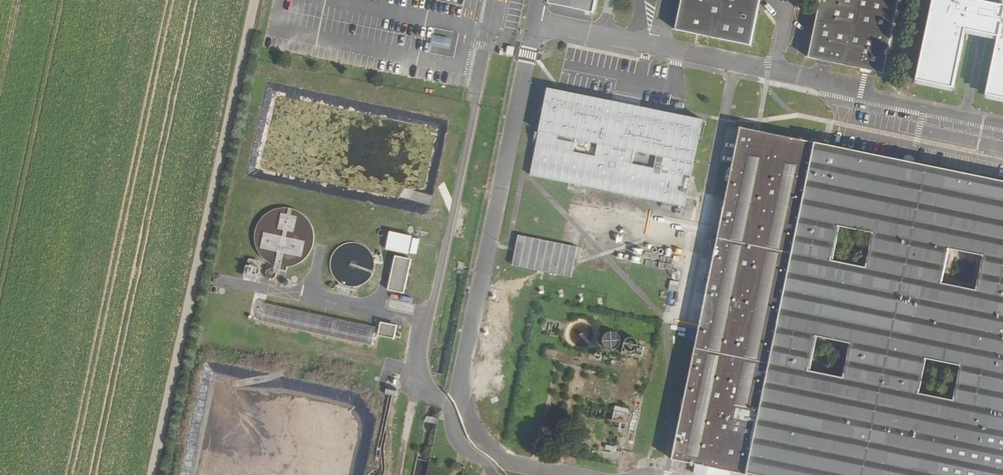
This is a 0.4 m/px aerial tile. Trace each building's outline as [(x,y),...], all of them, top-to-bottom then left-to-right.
[(549,3),(593,12),(596,0),(549,0),(549,3)] [(676,30),(751,45),(761,0),(682,0),(676,30)] [(809,58),(884,74),(899,0),(821,0),(809,58)] [(972,0),(934,0),(916,84),(952,92),(965,34),(997,41),(986,99),(1002,103),(1002,10),(971,4),(972,0)] [(432,34),(428,52),(446,55),(450,37),(432,34)] [(550,84),(531,175),(686,207),(705,116),(550,84)] [(733,124),(666,457),(751,474),(1002,474),(1002,180),(733,124)] [(387,230),(384,249),(408,252),(411,233),(387,230)] [(518,233),(512,262),(570,275),(576,246),(518,233)] [(388,290),(405,292),(409,257),(392,255),(388,290)] [(243,264),(243,277),(257,277),(258,265),(243,264)] [(371,343),(374,324),(264,305),(261,321),(353,337),(352,340),(371,343)] [(394,337),(395,323),(378,322),(377,336),(394,337)] [(599,336),(607,349),(619,341),(611,329),(599,336)] [(644,347),(624,343),(622,354),(642,357),(644,347)] [(620,363),(621,356),(610,354),(610,356),(605,355),(603,362),(608,364),(609,361),(620,363)] [(632,382),(617,379),(615,389),(630,391),(632,382)] [(629,411),(616,408),(612,421),(626,424),(629,411)]
